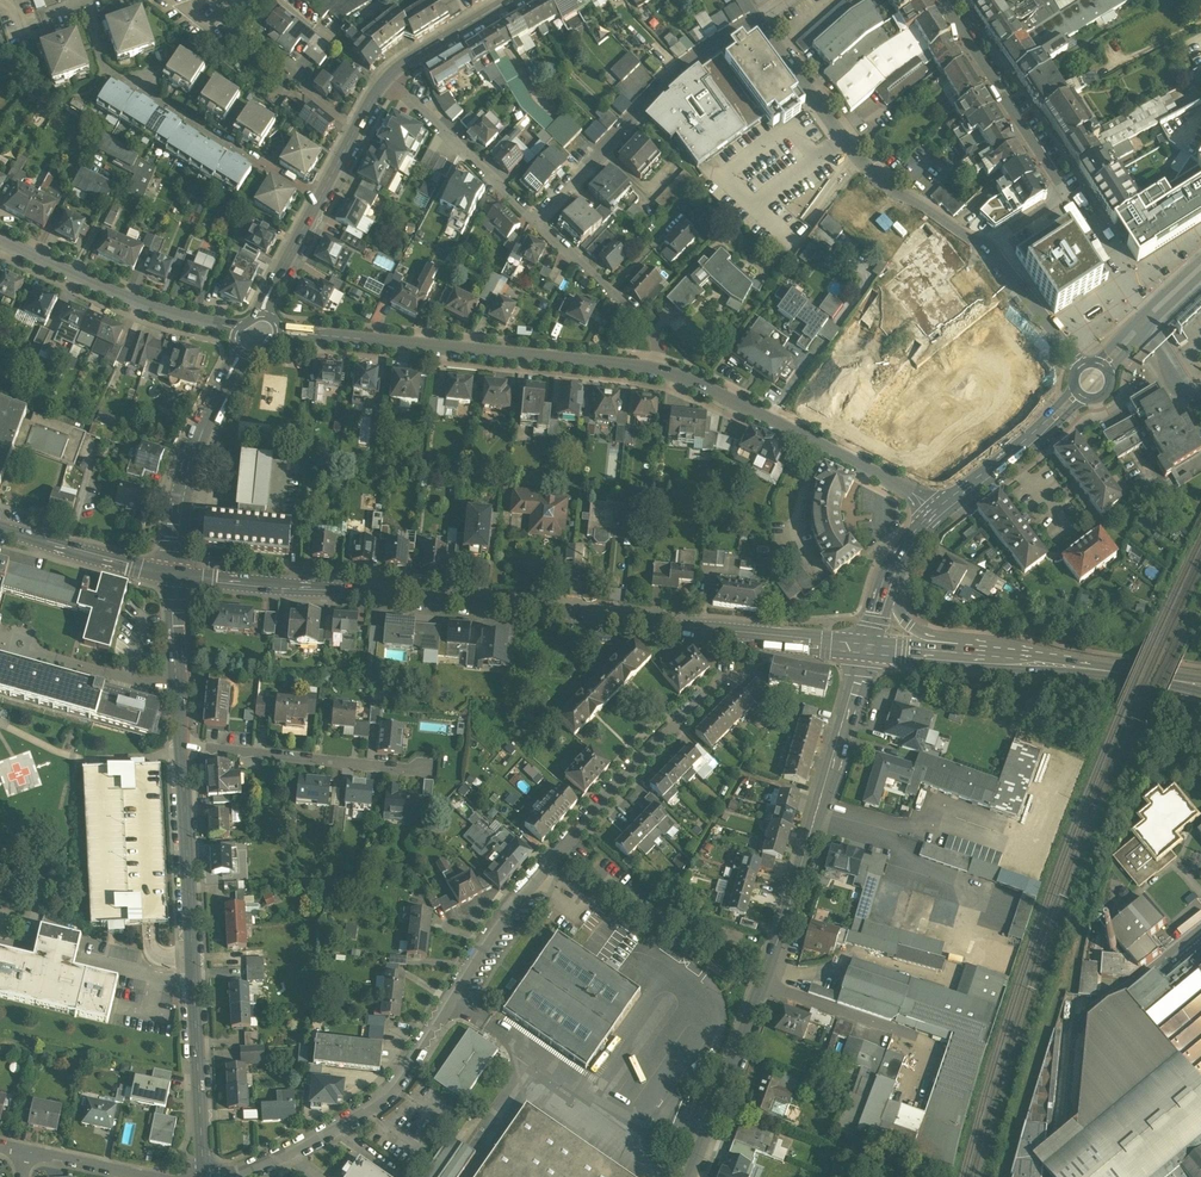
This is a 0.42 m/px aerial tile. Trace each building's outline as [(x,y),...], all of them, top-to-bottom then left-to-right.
[(374,0),(320,0),(312,10),(322,19),(327,13),(339,23),(374,0)] [(400,20),(409,33),(414,42),(449,20),(433,0),(432,0),(401,20),(400,20)] [(451,0),(433,0),(449,20),(460,14),(453,2),(451,0)] [(531,7),(543,26),(547,23),(558,17),(548,0),(543,0),(531,7)] [(558,17),(568,33),(585,23),(577,10),(570,0),(548,0),(558,17)] [(577,10),(584,6),(583,3),(587,0),(570,0),(577,10)] [(638,8),(645,4),(643,0),(633,0),(638,8)] [(796,44),(804,53),(854,9),(846,0),(845,0),(796,44)] [(882,27),(866,37),(830,68),(824,74),(835,87),(874,51),(914,26),(934,15),(925,0),(897,17),(882,27)] [(854,9),(856,12),(868,4),(874,0),(848,0),(854,9)] [(887,0),(874,0),(868,4),(882,27),(897,17),(887,0)] [(925,0),(887,0),(897,17),(925,0)] [(973,11),(990,0),(966,0),(973,11)] [(973,11),(987,31),(1008,18),(1035,1),(1035,0),(1019,0),(1012,4),(1009,6),(1009,9),(1007,10),(1003,4),(1006,1),(1005,0),(990,0),(973,11)] [(1101,0),(1084,0),(1060,15),(1027,36),(1001,52),(1015,72),(1038,58),(1039,57),(1042,55),(1061,42),(1100,19),(1109,14),(1101,0)] [(1006,1),(1003,4),(1007,10),(1009,9),(1009,6),(1012,4),(1009,0),(1005,0),(1006,1)] [(1035,1),(1041,9),(1052,3),(1051,1),(1050,0),(1037,0),(1035,1)] [(1051,1),(1052,3),(1053,5),(1060,15),(1084,0),(1050,0),(1051,1)] [(1109,14),(1112,12),(1132,0),(1101,0),(1109,14)] [(1035,1),(1008,18),(1011,24),(1017,21),(1021,22),(1041,9),(1035,1)] [(736,4),(724,11),(731,24),(744,16),(736,4)] [(856,12),(850,15),(812,48),(830,68),(866,37),(882,27),(868,4),(856,12)] [(1053,5),(1024,23),(1022,27),(1027,36),(1060,15),(1053,5)] [(543,26),(531,7),(516,16),(527,35),(538,28),(541,33),(545,30),(543,26)] [(401,20),(396,11),(390,16),(403,38),(409,33),(400,20),(401,20)] [(1109,14),(1100,19),(1104,25),(1116,18),(1112,12),(1109,14)] [(142,13),(106,26),(118,61),(154,49),(142,13)] [(721,13),(710,20),(717,33),(729,25),(721,14),(721,13)] [(292,27),(276,14),(266,27),(281,39),(292,27)] [(934,15),(914,26),(929,51),(946,38),(947,37),(934,15)] [(390,16),(361,39),(380,57),(403,38),(390,16)] [(516,16),(500,25),(512,44),(517,53),(522,50),(517,41),(527,35),(516,16)] [(1008,18),(987,31),(1001,52),(1027,36),(1022,27),(1020,29),(1018,26),(1013,26),(1011,24),(1008,18)] [(330,47),(297,21),(292,27),(281,39),(277,44),(290,55),(301,41),(308,47),(302,54),(316,65),(322,57),(323,56),(330,47)] [(552,31),(547,23),(543,26),(545,30),(548,34),(552,31)] [(706,23),(699,27),(707,39),(714,35),(706,23)] [(500,25),(478,39),(489,57),(493,55),(500,51),(512,44),(500,25)] [(361,39),(346,26),(341,32),(353,43),(357,42),(360,45),(352,55),(370,71),(381,57),(380,57),(361,39)] [(929,51),(914,26),(874,51),(835,87),(834,87),(850,113),(875,91),(876,90),(886,83),(887,83),(892,78),(915,62),(928,52),(929,51)] [(699,27),(693,32),(700,44),(707,39),(699,27)] [(61,28),(55,30),(58,37),(64,35),(62,31),(61,28)] [(50,45),(40,48),(53,84),(89,72),(76,35),(65,39),(50,45)] [(694,48),(684,37),(678,42),(687,52),(694,48)] [(929,51),(928,52),(933,59),(933,60),(940,70),(944,77),(961,63),(946,38),(929,51)] [(478,39),(462,49),(473,67),(489,57),(478,39)] [(804,105),(761,46),(756,39),(746,47),(741,40),(729,49),(734,55),(725,62),(724,63),(765,119),(773,128),(780,123),(783,127),(800,115),(797,111),(804,105)] [(1061,42),(1042,55),(1045,60),(1046,61),(1048,62),(1066,50),(1061,42)] [(462,49),(424,72),(435,91),(436,92),(445,86),(459,78),(458,76),(473,67),(462,49)] [(500,51),(493,55),(498,63),(505,59),(500,51)] [(205,68),(179,52),(163,77),(173,83),(173,84),(178,88),(179,87),(189,93),(205,68)] [(915,62),(893,78),(892,78),(887,83),(886,83),(876,90),(875,91),(887,106),(924,77),(924,74),(927,72),(923,67),(933,59),(928,52),(915,62)] [(629,53),(610,72),(621,83),(640,64),(629,53)] [(498,63),(493,55),(489,57),(495,66),(499,64),(498,63)] [(322,57),(316,65),(320,68),(326,60),(323,56),(322,57)] [(725,62),(721,56),(700,72),(698,68),(688,76),(679,83),(668,94),(669,96),(664,100),(663,99),(645,119),(670,142),(675,139),(697,169),(705,163),(765,119),(724,63),(725,62)] [(489,57),(473,67),(477,74),(483,71),(491,83),(495,81),(501,77),(498,72),(495,66),(489,57)] [(661,67),(652,58),(646,63),(655,73),(661,67)] [(1038,58),(1015,72),(1024,86),(1047,71),(1043,65),(1038,58)] [(505,59),(498,63),(499,64),(495,66),(498,72),(509,66),(505,59)] [(944,77),(944,78),(950,88),(957,99),(961,106),(982,92),(981,91),(980,92),(963,64),(964,63),(963,62),(961,63),(944,77)] [(1052,68),(1048,62),(1043,65),(1047,71),(1048,71),(1052,68)] [(528,97),(509,66),(498,72),(507,86),(518,105),(528,97)] [(531,66),(527,69),(532,77),(536,75),(531,66)] [(1192,72),(1196,80),(1200,77),(1200,68),(1192,72)] [(360,81),(345,70),(337,81),(334,79),(329,85),(328,87),(330,89),(330,90),(332,91),(344,101),(360,81)] [(940,70),(921,85),(927,92),(944,78),(944,77),(940,70)] [(1061,92),(1048,71),(1047,71),(1024,86),(1042,112),(1067,99),(1061,92)] [(1192,72),(1188,75),(1191,82),(1196,80),(1192,72)] [(1094,73),(1081,79),(1086,89),(1099,83),(1094,73)] [(501,77),(495,81),(502,91),(507,86),(501,77)] [(944,78),(931,89),(936,95),(939,93),(941,89),(945,85),(948,90),(950,88),(944,78)] [(240,95),(214,79),(198,104),(208,111),(208,112),(213,115),(214,114),(224,120),(240,95)] [(329,85),(322,79),(314,89),(325,99),(332,91),(330,90),(330,89),(328,87),(329,85)] [(1081,79),(1065,88),(1064,90),(1061,92),(1067,99),(1070,98),(1086,89),(1081,79)] [(110,84),(97,106),(108,113),(123,90),(118,86),(117,88),(110,84)] [(445,86),(436,92),(435,91),(432,93),(445,115),(456,105),(445,86)] [(936,95),(931,89),(927,92),(931,98),(936,95)] [(123,90),(108,113),(120,121),(121,120),(134,99),(127,95),(129,93),(123,90)] [(958,108),(954,111),(959,120),(964,127),(967,125),(972,123),(992,110),(982,92),(961,106),(958,108)] [(621,95),(612,106),(621,116),(632,105),(621,95)] [(554,125),(532,103),(528,97),(518,105),(521,109),(527,115),(530,118),(546,133),(554,125)] [(141,102),(134,98),(134,99),(121,120),(132,127),(147,103),(142,100),(141,102)] [(1067,99),(1042,112),(1064,147),(1092,130),(1070,98),(1067,99)] [(87,108),(74,100),(70,106),(83,114),(87,108)] [(300,110),(288,100),(281,108),(293,118),(299,111),(300,110)] [(1156,101),(1102,128),(1113,149),(1127,142),(1156,126),(1152,118),(1162,113),(1156,101)] [(147,103),(132,127),(144,134),(158,113),(151,109),(153,107),(147,103)] [(1159,125),(1168,143),(1182,152),(1189,158),(1190,158),(1200,165),(1200,103),(1159,125)] [(456,105),(445,115),(452,122),(463,112),(456,105)] [(275,122),(250,106),(234,131),(244,137),(243,138),(249,142),(249,141),(259,147),(274,124),(275,122)] [(334,125),(310,106),(303,114),(298,121),(322,140),(334,125)] [(992,110),(972,123),(977,132),(982,140),(1003,127),(992,110)] [(299,111),(293,118),(298,121),(303,114),(299,111)] [(607,112),(598,122),(607,131),(616,121),(607,112)] [(158,113),(144,134),(156,141),(170,118),(165,115),(164,117),(158,113)] [(471,113),(461,123),(466,128),(476,118),(471,113)] [(392,114),(377,142),(407,157),(421,130),(392,114)] [(554,125),(546,133),(552,139),(563,150),(582,131),(564,115),(554,125)] [(170,118),(156,141),(167,149),(180,129),(181,127),(175,123),(176,121),(170,118)] [(476,118),(466,128),(471,132),(481,122),(476,118)] [(956,120),(946,127),(951,135),(953,134),(964,127),(959,120),(956,121),(956,120)] [(483,121),(481,122),(471,132),(471,133),(469,135),(475,142),(478,139),(486,147),(498,135),(483,121)] [(595,123),(585,134),(595,144),(605,133),(597,124),(595,123)] [(972,123),(967,125),(972,135),(977,132),(972,123)] [(964,127),(953,134),(957,141),(964,137),(965,139),(972,135),(967,125),(964,127)] [(516,127),(490,154),(495,159),(509,145),(510,145),(516,139),(522,133),(516,127)] [(1003,127),(982,140),(984,143),(1005,131),(1003,127)] [(180,129),(167,149),(166,151),(178,158),(192,135),(187,131),(186,133),(180,129)] [(1092,130),(1064,147),(1078,169),(1098,156),(1100,156),(1093,147),(1097,144),(1095,141),(1103,136),(1100,132),(1095,135),(1092,130)] [(1005,131),(984,143),(990,153),(994,160),(1015,147),(1005,131)] [(972,135),(965,139),(964,137),(957,141),(966,155),(984,143),(982,140),(977,132),(972,135)] [(138,158),(99,133),(93,146),(131,171),(138,158)] [(192,135),(178,158),(189,165),(203,144),(196,140),(198,138),(192,135)] [(638,138),(618,159),(640,180),(660,158),(638,138)] [(321,155),(295,139),(280,164),(305,180),(311,170),(312,171),(315,165),(314,165),(321,155)] [(535,158),(516,139),(510,145),(523,159),(529,164),(535,158)] [(563,150),(552,139),(546,146),(551,151),(552,150),(566,163),(571,157),(563,150)] [(1113,149),(1108,152),(1111,160),(1110,161),(1112,163),(1132,152),(1127,142),(1113,149)] [(203,144),(189,165),(201,173),(216,149),(210,146),(209,148),(203,144)] [(510,145),(509,145),(495,159),(494,160),(509,174),(523,159),(510,145)] [(407,157),(384,146),(378,157),(378,158),(387,162),(385,166),(388,168),(378,187),(387,192),(397,174),(398,174),(407,157)] [(994,160),(993,160),(999,170),(1002,175),(1024,162),(1015,147),(994,160)] [(221,153),(216,149),(201,173),(213,180),(214,178),(226,159),(226,158),(220,155),(221,153)] [(551,151),(520,184),(536,199),(567,165),(566,163),(552,150),(551,151)] [(434,154),(428,151),(421,165),(427,168),(434,154)] [(1100,156),(1098,156),(1104,165),(1110,161),(1111,160),(1108,152),(1100,156)] [(1182,152),(1167,161),(1172,169),(1187,160),(1190,158),(1189,158),(1182,152)] [(378,157),(371,153),(369,158),(376,161),(378,158),(378,157)] [(987,154),(972,163),(975,171),(993,160),(994,160),(990,153),(987,155),(987,154)] [(441,157),(434,154),(427,168),(433,172),(441,157)] [(20,156),(6,180),(13,184),(21,171),(27,160),(20,156)] [(226,159),(214,178),(225,185),(240,162),(235,158),(234,160),(227,156),(226,158),(226,159)] [(1098,156),(1078,169),(1091,188),(1112,175),(1106,167),(1105,167),(1104,165),(1098,156)] [(447,161),(441,157),(433,172),(440,175),(446,162),(447,161)] [(156,170),(138,158),(131,171),(121,191),(142,202),(156,170)] [(376,161),(369,158),(368,159),(364,160),(362,164),(363,168),(358,178),(364,181),(377,188),(378,187),(388,168),(385,166),(387,162),(378,158),(376,161)] [(968,158),(960,166),(968,178),(975,171),(972,163),(968,158)] [(1125,232),(1123,240),(1138,262),(1200,221),(1200,165),(1190,158),(1187,160),(1172,184),(1138,205),(1116,218),(1125,232)] [(993,160),(975,171),(977,174),(984,170),(987,177),(999,170),(993,160)] [(240,162),(225,185),(237,193),(251,171),(244,167),(246,165),(240,162)] [(446,162),(440,175),(446,178),(452,166),(446,162)] [(1024,162),(1002,175),(1006,182),(1012,191),(1034,178),(1024,162)] [(1114,166),(1109,165),(1106,167),(1112,175),(1117,172),(1114,166)] [(484,191),(459,167),(440,204),(455,212),(450,221),(465,228),(484,191)] [(631,190),(609,169),(588,190),(603,205),(610,212),(631,190)] [(21,171),(13,184),(12,185),(17,187),(18,187),(19,187),(26,174),(21,171)] [(112,187),(81,171),(72,188),(104,204),(112,187)] [(684,171),(655,202),(665,212),(694,181),(684,171)] [(1138,205),(1117,172),(1112,175),(1091,188),(1111,220),(1116,218),(1138,205)] [(1012,191),(1010,193),(1022,211),(1022,212),(1042,199),(1043,200),(1047,198),(1045,195),(1043,195),(1039,188),(1040,187),(1034,178),(1012,191)] [(293,194),(270,179),(254,205),(277,219),(281,214),(283,215),(292,201),(290,199),(293,194)] [(377,188),(364,181),(361,188),(374,195),(377,188)] [(1006,182),(996,188),(1002,197),(1010,193),(1012,191),(1006,182)] [(941,186),(931,198),(940,206),(941,205),(951,196),(941,186)] [(19,187),(18,187),(17,187),(5,210),(24,220),(38,194),(39,192),(30,188),(28,192),(19,187)] [(374,195),(361,188),(354,199),(368,207),(371,208),(377,196),(374,195)] [(1002,197),(990,205),(980,214),(995,228),(1022,211),(1010,193),(1002,197)] [(48,199),(38,194),(24,220),(44,231),(56,208),(46,203),(48,199)] [(951,196),(941,205),(953,217),(964,206),(952,194),(951,196)] [(499,206),(490,196),(487,201),(486,203),(486,204),(483,210),(490,216),(499,206)] [(355,205),(346,200),(336,221),(349,228),(355,231),(355,230),(368,207),(357,201),(355,205)] [(580,202),(559,224),(581,245),(602,224),(593,215),(580,202)] [(635,204),(625,214),(640,229),(650,219),(635,204)] [(610,212),(603,205),(598,210),(607,219),(612,214),(610,212)] [(520,226),(499,206),(490,216),(486,220),(496,228),(507,239),(520,226)] [(368,207),(355,230),(363,234),(366,236),(373,224),(379,212),(371,208),(368,207)] [(113,208),(104,225),(111,228),(119,211),(113,208)] [(607,219),(598,210),(593,215),(602,224),(607,219)] [(707,229),(692,216),(687,221),(694,228),(692,229),(698,235),(695,238),(697,240),(707,229)] [(828,217),(820,226),(825,230),(833,221),(828,217)] [(85,226),(66,218),(57,237),(76,245),(85,226)] [(496,228),(486,220),(482,224),(491,233),(496,228)] [(687,221),(686,220),(681,225),(689,232),(692,229),(694,228),(687,221)] [(1108,281),(1069,220),(1015,254),(1054,315),(1108,281)] [(461,235),(465,228),(450,221),(447,227),(461,235)] [(844,230),(833,221),(825,230),(836,239),(844,230)] [(681,225),(665,242),(669,247),(662,255),(671,263),(685,249),(695,238),(689,232),(681,225)] [(268,231),(261,227),(259,229),(256,227),(246,245),(260,252),(265,255),(270,247),(274,245),(276,241),(275,237),(267,233),(268,231)] [(355,231),(349,228),(346,234),(360,241),(363,234),(355,230),(355,231)] [(698,235),(692,229),(689,232),(695,238),(698,235)] [(605,232),(595,242),(600,247),(591,257),(596,262),(598,260),(598,259),(615,242),(605,232)] [(346,234),(345,233),(340,241),(355,249),(360,241),(346,234)] [(155,237),(148,234),(143,246),(150,249),(155,237)] [(124,243),(108,236),(99,256),(116,263),(124,243)] [(164,241),(155,237),(150,249),(148,255),(154,258),(155,257),(156,258),(156,255),(158,256),(164,241)] [(521,237),(518,242),(519,242),(514,252),(521,255),(528,241),(521,237)] [(590,237),(581,247),(586,252),(595,242),(590,237)] [(695,238),(685,249),(687,251),(697,240),(695,238)] [(187,253),(186,255),(196,259),(200,249),(203,243),(192,239),(187,253)] [(325,240),(315,260),(333,270),(344,250),(325,240)] [(545,249),(528,241),(521,255),(518,260),(522,261),(535,268),(545,249)] [(595,242),(586,252),(591,257),(600,247),(595,242)] [(142,251),(124,243),(116,263),(134,271),(142,251)] [(613,244),(598,259),(598,260),(612,273),(627,258),(613,244)] [(260,252),(246,245),(243,251),(257,259),(260,252)] [(810,245),(799,260),(805,264),(816,250),(810,245)] [(218,257),(200,249),(196,259),(192,269),(207,275),(208,273),(211,274),(218,257)] [(186,255),(187,253),(178,250),(173,265),(181,269),(186,255)] [(243,251),(242,250),(235,264),(251,271),(257,259),(243,251)] [(353,254),(344,250),(333,270),(342,275),(353,254)] [(514,252),(501,277),(511,282),(522,261),(518,260),(521,255),(514,252)] [(720,253),(703,272),(701,270),(691,279),(689,277),(682,283),(691,292),(698,300),(705,294),(700,290),(710,282),(731,300),(726,308),(738,314),(752,289),(727,265),(730,262),(720,253)] [(156,258),(155,257),(154,258),(147,275),(165,283),(173,265),(156,258)] [(881,261),(873,273),(878,277),(886,265),(881,261)] [(235,264),(227,278),(229,279),(230,279),(249,288),(256,274),(251,271),(235,264)] [(192,269),(188,267),(181,285),(201,293),(208,275),(207,275),(192,269)] [(399,286),(398,286),(395,292),(390,301),(394,302),(391,307),(415,319),(420,310),(424,312),(429,302),(426,300),(434,284),(432,283),(437,272),(427,267),(419,284),(419,286),(420,286),(416,295),(399,286)] [(560,272),(553,269),(547,281),(553,285),(560,272)] [(661,283),(647,269),(642,275),(656,288),(659,285),(661,283)] [(566,275),(560,272),(553,285),(559,288),(566,275)] [(395,274),(388,288),(395,292),(398,286),(399,286),(403,278),(395,274)] [(492,274),(479,299),(487,304),(500,278),(492,274)] [(642,275),(641,274),(626,291),(641,305),(642,303),(656,288),(642,275)] [(6,276),(1,286),(0,288),(0,297),(5,300),(3,306),(11,310),(23,284),(23,283),(15,280),(14,280),(6,276)] [(335,292),(338,293),(343,284),(332,278),(327,287),(335,292)] [(249,288),(230,279),(229,279),(221,297),(241,306),(249,288)] [(379,298),(384,288),(369,280),(364,290),(379,298)] [(682,283),(667,300),(675,308),(691,292),(682,283)] [(317,291),(303,284),(295,298),(323,313),(335,292),(327,287),(320,284),(317,291)] [(656,288),(642,303),(648,308),(664,290),(659,285),(656,288)] [(783,287),(775,297),(785,304),(792,294),(783,287)] [(355,289),(350,298),(359,303),(363,294),(355,289)] [(57,300),(36,291),(34,296),(25,314),(45,324),(57,300)] [(446,291),(439,305),(447,308),(453,294),(446,291)] [(447,308),(445,312),(468,324),(478,304),(455,292),(453,294),(447,308)] [(691,292),(675,308),(683,315),(698,300),(691,292)] [(34,296),(27,293),(19,311),(25,314),(34,296)] [(817,314),(817,315),(800,303),(802,301),(793,294),(792,294),(785,304),(779,313),(793,323),(794,323),(796,320),(808,329),(803,335),(802,336),(802,337),(802,338),(796,345),(806,352),(818,335),(820,336),(824,339),(833,326),(818,316),(818,315),(817,314)] [(491,296),(481,315),(489,319),(499,300),(491,296)] [(842,305),(829,296),(819,310),(825,315),(823,318),(826,321),(829,317),(832,320),(842,305)] [(515,308),(499,300),(489,319),(506,327),(515,308)] [(595,310),(576,301),(572,308),(567,319),(585,328),(595,310)] [(572,308),(566,306),(561,315),(567,319),(572,308)] [(88,314),(70,307),(58,336),(54,344),(55,344),(60,346),(62,342),(74,346),(80,332),(88,314)] [(105,323),(88,314),(80,332),(97,340),(105,323)] [(775,330),(759,318),(749,333),(764,343),(766,340),(767,341),(775,330)] [(808,329),(796,320),(794,323),(793,323),(790,326),(791,333),(794,332),(802,338),(802,337),(802,336),(803,335),(808,329)] [(122,330),(105,323),(97,340),(94,349),(107,355),(110,347),(114,349),(115,348),(116,346),(122,330)] [(833,326),(824,339),(830,343),(839,331),(833,326)] [(41,328),(34,343),(43,346),(50,332),(41,328)] [(1187,341),(1179,329),(1178,329),(1179,330),(1172,336),(1171,336),(1178,347),(1187,341)] [(58,336),(50,332),(43,346),(41,351),(50,355),(55,344),(54,344),(58,336)] [(775,347),(767,341),(766,340),(764,343),(749,333),(730,358),(739,365),(741,363),(754,372),(755,370),(775,385),(779,379),(786,384),(794,373),(787,367),(790,363),(789,362),(791,359),(783,353),(783,352),(775,346),(775,347)] [(179,348),(137,335),(132,353),(128,365),(144,370),(145,367),(147,362),(160,366),(162,361),(172,364),(174,358),(176,358),(179,348)] [(115,348),(114,349),(110,347),(107,355),(103,363),(113,368),(116,362),(122,349),(116,346),(115,348)] [(199,354),(179,348),(176,358),(174,358),(172,364),(162,361),(160,366),(157,375),(169,379),(169,382),(169,384),(171,386),(173,388),(175,388),(178,387),(180,385),(181,383),(195,388),(199,376),(193,374),(199,354)] [(132,353),(122,349),(116,362),(126,367),(128,365),(132,353)] [(343,365),(334,364),(334,368),(320,366),(318,385),(319,385),(340,387),(343,365)] [(141,379),(148,382),(152,369),(145,367),(144,370),(141,379)] [(368,371),(356,370),(354,392),(366,393),(378,394),(380,382),(376,381),(377,372),(376,370),(371,369),(369,370),(368,371)] [(422,376),(395,374),(392,401),(391,407),(399,408),(400,401),(418,403),(422,376)] [(472,382),(449,379),(447,401),(446,408),(457,410),(458,403),(470,404),(472,382)] [(1036,390),(1041,397),(1051,388),(1046,382),(1036,390)] [(507,385),(486,383),(484,408),(510,410),(511,392),(506,391),(507,385)] [(318,385),(310,384),(309,391),(308,400),(317,401),(319,385),(318,385)] [(547,389),(526,387),(525,397),(524,397),(522,421),(535,422),(538,422),(537,430),(549,431),(550,422),(551,409),(545,408),(547,389)] [(1172,412),(1156,387),(1130,403),(1137,414),(1137,415),(1143,412),(1150,425),(1172,412)] [(571,391),(561,390),(558,418),(580,420),(581,409),(582,409),(583,401),(581,401),(582,398),(582,393),(582,389),(572,388),(571,391)] [(366,393),(354,392),(352,405),(364,406),(366,393)] [(619,396),(610,396),(610,394),(603,393),(603,395),(599,394),(596,422),(617,424),(618,413),(619,413),(621,412),(621,410),(622,408),(621,407),(620,406),(619,405),(619,396)] [(658,401),(637,398),(634,418),(656,421),(658,401)] [(438,400),(429,399),(428,416),(436,417),(438,400)] [(447,401),(438,400),(436,417),(445,418),(446,408),(447,401)] [(1,402),(0,405),(0,486),(15,444),(24,421),(27,412),(1,402)] [(383,408),(374,407),(372,428),(380,429),(383,408)] [(457,410),(446,408),(445,418),(456,419),(457,410)] [(672,410),(665,409),(664,422),(670,423),(671,413),(672,413),(672,410)] [(100,412),(97,420),(111,425),(114,417),(100,412)] [(1137,414),(1112,429),(1120,443),(1146,428),(1150,425),(1143,412),(1137,415),(1137,414)] [(1150,425),(1146,428),(1163,460),(1164,459),(1169,469),(1200,452),(1184,421),(1178,425),(1172,412),(1150,425)] [(687,439),(689,414),(672,413),(671,413),(670,423),(669,438),(687,439)] [(689,414),(687,439),(703,441),(704,441),(705,431),(706,416),(689,414)] [(74,430),(35,415),(32,424),(35,426),(27,448),(76,466),(80,453),(67,448),(74,430)] [(24,421),(15,444),(27,448),(35,426),(32,424),(24,421)] [(267,440),(267,421),(237,421),(237,439),(267,440)] [(549,431),(537,430),(538,422),(535,422),(534,438),(548,439),(548,437),(549,431)] [(559,422),(550,422),(549,431),(548,437),(558,438),(559,422)] [(105,428),(92,424),(89,436),(102,440),(105,428)] [(626,427),(618,427),(617,443),(624,444),(626,427)] [(635,428),(626,427),(624,444),(633,444),(635,428)] [(1163,460),(1146,428),(1113,447),(1112,447),(1146,507),(1179,486),(1175,479),(1169,469),(1164,459),(1163,460)] [(1120,443),(1112,429),(1105,433),(1113,447),(1120,443)] [(74,430),(67,448),(80,453),(86,435),(74,430)] [(768,440),(749,430),(747,436),(740,450),(758,459),(768,440)] [(719,435),(705,431),(704,441),(703,441),(702,443),(715,447),(719,435)] [(758,459),(740,450),(747,436),(744,434),(734,455),(736,460),(753,469),(758,459)] [(732,438),(719,435),(715,447),(728,451),(732,438)] [(1086,451),(1075,437),(1055,452),(1066,466),(1086,451)] [(785,448),(768,440),(758,459),(776,467),(785,448)] [(164,451),(142,444),(136,463),(135,467),(149,472),(156,474),(164,451)] [(1086,451),(1066,466),(1083,488),(1103,474),(1086,451)] [(237,519),(206,515),(202,546),(288,555),(291,524),(264,521),(271,458),(243,455),(238,508),(237,519)] [(776,467),(758,459),(753,469),(770,478),(776,467)] [(145,470),(135,467),(136,463),(131,461),(127,473),(142,478),(143,477),(145,470)] [(856,483),(823,467),(814,485),(818,487),(813,505),(812,524),(816,542),(825,558),(821,561),(832,576),(859,556),(848,541),(846,542),(841,532),(839,521),(840,510),(844,500),(847,502),(856,483)] [(1190,471),(1175,479),(1179,486),(1194,478),(1190,471)] [(114,477),(100,473),(98,481),(113,485),(114,477)] [(1103,474),(1083,488),(1090,497),(1089,499),(1101,516),(1122,500),(1103,474)] [(151,493),(121,485),(116,505),(127,508),(127,510),(135,512),(135,511),(146,513),(146,512),(151,493)] [(77,499),(61,495),(62,492),(55,490),(50,512),(72,518),(77,499)] [(513,511),(525,512),(527,493),(515,492),(513,511)] [(537,494),(527,493),(525,512),(531,513),(533,497),(537,497),(537,494)] [(315,495),(308,494),(307,507),(311,507),(314,507),(315,495)] [(1000,541),(1022,526),(1009,510),(1011,509),(1000,494),(978,511),(1000,541)] [(531,513),(529,536),(564,540),(568,500),(537,497),(533,497),(531,513)] [(618,506),(591,503),(587,537),(596,538),(595,541),(599,544),(603,544),(607,542),(608,539),(615,540),(618,506)] [(635,507),(618,506),(615,540),(631,541),(635,507)] [(492,514),(486,514),(486,510),(473,509),(473,512),(466,512),(464,535),(462,550),(463,550),(469,550),(469,554),(482,555),(482,551),(488,552),(490,537),(489,537),(489,529),(491,530),(491,526),(492,514)] [(146,513),(135,511),(135,512),(132,524),(145,527),(148,513),(146,512),(146,513)] [(382,515),(374,514),(372,530),(381,531),(382,515)] [(499,515),(492,514),(491,526),(498,526),(499,515)] [(346,526),(338,525),(337,533),(336,538),(345,539),(346,526)] [(974,526),(964,534),(968,539),(978,532),(974,526)] [(1022,526),(1000,541),(1025,573),(1045,557),(1034,541),(1033,542),(1022,526)] [(381,528),(380,541),(389,542),(390,538),(391,529),(381,528)] [(337,533),(315,530),(313,557),(332,559),(334,537),(336,538),(337,533)] [(416,533),(399,531),(398,539),(399,539),(398,543),(409,544),(415,544),(416,533)] [(457,531),(450,531),(448,543),(456,544),(457,535),(457,531)] [(1116,554),(1098,532),(1090,538),(1089,537),(1069,552),(1070,554),(1062,560),(1080,582),(1116,554)] [(367,535),(352,533),(351,546),(355,546),(353,561),(373,563),(375,541),(366,540),(367,535)] [(464,535),(457,535),(456,544),(454,556),(462,557),(463,550),(462,550),(464,535)] [(398,539),(390,538),(389,542),(387,564),(407,567),(409,544),(398,543),(399,539),(398,539)] [(446,547),(427,544),(424,569),(443,571),(446,547)] [(576,546),(567,545),(566,560),(574,560),(576,546)] [(584,547),(576,546),(574,560),(583,561),(584,547)] [(991,560),(997,556),(993,549),(986,554),(991,560)] [(711,551),(703,551),(702,565),(709,565),(711,551)] [(718,552),(711,551),(709,565),(716,566),(718,552)] [(695,553),(686,552),(684,567),(694,568),(695,553)] [(967,571),(945,558),(940,567),(939,567),(935,574),(936,575),(931,584),(953,596),(967,571)] [(488,563),(475,562),(473,579),(487,580),(488,563)] [(754,571),(755,564),(741,562),(740,569),(754,571)] [(0,564),(0,600),(3,589),(9,567),(0,564)] [(663,565),(655,564),(652,586),(661,587),(663,565)] [(797,564),(786,572),(801,593),(804,597),(815,589),(797,564)] [(679,566),(663,565),(661,587),(678,588),(679,582),(692,583),(694,568),(684,567),(679,566)] [(84,587),(9,567),(3,589),(78,610),(84,587)] [(786,572),(773,582),(788,602),(801,593),(786,572)] [(996,577),(986,572),(976,591),(986,596),(996,577)] [(127,587),(102,580),(98,596),(88,593),(90,588),(84,587),(78,610),(93,614),(84,645),(109,652),(127,587)] [(762,589),(717,582),(713,604),(758,611),(762,589)] [(253,612),(216,609),(215,615),(214,615),(214,623),(214,630),(215,630),(215,632),(226,633),(227,631),(251,633),(253,612)] [(303,612),(298,612),(298,614),(291,613),(289,640),(304,642),(304,643),(317,644),(317,643),(319,630),(320,613),(303,612)] [(276,614),(266,613),(264,634),(274,636),(276,614)] [(357,617),(334,615),(334,619),(332,635),(341,636),(355,637),(357,617)] [(332,635),(334,619),(326,618),(325,631),(325,640),(330,640),(332,640),(332,635)] [(414,622),(386,619),(386,629),(384,647),(385,647),(421,650),(423,626),(413,625),(414,622)] [(469,626),(448,624),(448,628),(446,644),(458,645),(457,651),(458,651),(466,652),(466,646),(467,646),(469,626)] [(441,628),(423,626),(421,650),(438,652),(441,628)] [(378,628),(370,627),(368,643),(377,644),(378,628)] [(386,629),(378,628),(377,644),(375,660),(384,660),(385,647),(384,647),(386,629)] [(448,628),(441,628),(438,652),(438,655),(445,656),(446,644),(448,628)] [(325,631),(319,630),(317,643),(324,644),(325,640),(325,631)] [(507,635),(483,633),(482,647),(481,661),(481,662),(504,664),(506,649),(507,635)] [(355,637),(341,636),(340,651),(354,652),(355,637)] [(289,640),(274,639),(273,653),(287,654),(289,640)] [(634,642),(597,680),(614,696),(650,658),(634,642)] [(458,645),(446,644),(445,656),(458,657),(458,651),(457,651),(458,645)] [(475,647),(467,646),(466,646),(466,652),(465,667),(473,668),(475,647)] [(482,647),(475,647),(473,668),(481,669),(481,662),(481,661),(482,647)] [(513,650),(506,649),(504,664),(511,664),(513,650)] [(692,651),(663,675),(679,695),(708,670),(692,651)] [(151,737),(160,706),(0,661),(0,695),(151,737)] [(829,675),(773,662),(770,677),(768,684),(824,697),(829,675)] [(760,674),(741,693),(750,701),(768,684),(770,677),(760,674)] [(597,680),(559,718),(576,734),(591,718),(603,707),(614,696),(597,680)] [(229,689),(207,687),(204,725),(225,727),(229,689)] [(739,691),(729,700),(744,715),(754,705),(741,693),(739,691)] [(314,696),(309,696),(307,697),(306,702),(307,703),(306,714),(312,715),(314,713),(316,698),(314,696)] [(266,700),(257,699),(255,717),(264,718),(266,700)] [(306,702),(277,700),(275,724),(285,725),(286,725),(287,721),(305,723),(306,714),(307,703),(306,702)] [(734,726),(744,715),(729,700),(718,711),(734,726)] [(356,707),(334,705),(332,726),(353,729),(354,729),(355,723),(356,707)] [(928,729),(910,724),(914,711),(893,705),(890,716),(889,716),(887,724),(888,724),(884,735),(905,741),(903,748),(920,753),(922,754),(924,749),(929,730),(928,729)] [(817,710),(805,706),(801,720),(813,724),(817,710)] [(378,709),(370,708),(369,724),(377,725),(378,709)] [(245,720),(254,721),(255,711),(246,711),(245,720)] [(722,738),(734,726),(718,711),(706,723),(722,738)] [(932,716),(914,711),(910,724),(928,729),(932,716)] [(813,724),(801,720),(797,734),(818,740),(822,726),(813,724)] [(305,723),(287,721),(286,725),(285,725),(285,728),(304,730),(305,723)] [(363,724),(355,723),(354,729),(353,729),(353,737),(361,738),(363,724)] [(711,749),(722,738),(706,723),(695,734),(711,749)] [(369,724),(363,724),(361,738),(368,739),(369,724)] [(404,727),(379,725),(379,726),(380,726),(378,753),(377,753),(401,756),(401,755),(400,755),(403,728),(404,728),(404,727)] [(814,753),(818,740),(797,734),(793,747),(814,753)] [(1042,755),(1013,745),(1000,782),(990,810),(1017,819),(1042,755)] [(701,759),(689,747),(679,757),(691,769),(701,759)] [(809,768),(814,753),(793,747),(789,762),(809,768)] [(609,766),(592,749),(566,776),(584,794),(609,766)] [(915,767),(910,781),(921,785),(990,810),(1000,782),(927,756),(922,754),(920,753),(915,767)] [(679,757),(669,767),(681,779),(689,771),(691,769),(679,757)] [(915,767),(878,757),(864,804),(878,808),(888,774),(910,781),(915,767)] [(805,784),(809,768),(789,762),(784,779),(805,784)] [(228,764),(206,765),(208,797),(213,797),(229,796),(241,795),(240,774),(228,775),(228,764)] [(98,770),(82,771),(83,771),(90,926),(101,926),(101,927),(114,926),(141,925),(146,924),(153,924),(169,923),(161,767),(144,767),(98,770)] [(681,779),(669,767),(660,777),(672,789),(681,779)] [(689,771),(681,779),(687,784),(694,777),(689,771)] [(330,781),(299,777),(298,779),(297,779),(296,787),(298,787),(296,804),(315,806),(315,807),(327,808),(330,781)] [(672,789),(660,777),(650,787),(662,798),(672,789)] [(433,781),(424,781),(422,797),(432,798),(433,781)] [(921,785),(910,781),(905,794),(916,798),(921,785)] [(373,785),(347,782),(345,804),(353,805),(353,809),(363,810),(363,806),(370,807),(373,785)] [(418,796),(397,794),(397,787),(387,786),(384,814),(406,817),(406,821),(415,822),(418,796)] [(559,787),(524,827),(541,843),(576,803),(559,787)] [(1159,789),(1145,800),(1150,806),(1139,816),(1144,822),(1136,829),(1135,828),(1132,831),(1138,838),(1115,857),(1139,887),(1175,857),(1170,852),(1182,842),(1176,836),(1199,817),(1174,787),(1164,795),(1159,789)] [(672,789),(662,798),(668,804),(678,794),(672,789)] [(799,798),(780,792),(776,808),(795,814),(799,798)] [(665,809),(650,795),(645,801),(652,808),(653,806),(661,814),(665,809)] [(247,802),(230,803),(231,814),(248,813),(247,802)] [(661,814),(653,806),(652,808),(644,816),(656,828),(666,818),(661,814)] [(338,808),(330,807),(329,826),(336,827),(338,808)] [(346,809),(338,808),(336,827),(336,830),(343,831),(346,809)] [(795,814),(776,808),(771,824),(791,829),(795,814)] [(227,814),(208,815),(210,837),(229,836),(227,814)] [(644,816),(635,827),(646,838),(656,828),(644,816)] [(483,818),(474,827),(491,842),(498,833),(499,833),(483,818)] [(674,826),(666,818),(656,828),(665,837),(674,826)] [(791,829),(771,824),(767,839),(786,844),(791,829)] [(474,827),(473,826),(463,837),(473,847),(472,849),(479,855),(491,842),(474,827)] [(646,838),(635,827),(625,836),(637,848),(646,856),(655,846),(646,838)] [(508,834),(502,829),(499,833),(498,833),(504,838),(508,834)] [(637,848),(625,836),(615,846),(628,858),(637,848)] [(949,836),(943,851),(997,870),(1002,855),(949,836)] [(510,849),(496,837),(491,842),(497,848),(505,854),(510,849)] [(786,844),(767,839),(762,855),(776,858),(782,860),(786,844)] [(510,849),(505,854),(520,868),(531,855),(516,841),(510,849)] [(497,848),(491,842),(479,855),(485,861),(493,853),(497,848)] [(997,870),(943,851),(924,843),(919,857),(996,885),(1001,871),(997,870)] [(505,854),(497,848),(493,853),(500,860),(505,854)] [(863,854),(841,848),(840,852),(833,850),(827,871),(856,879),(860,867),(862,858),(863,854)] [(220,850),(211,851),(212,874),(231,873),(230,854),(236,854),(236,850),(220,850)] [(500,860),(493,868),(508,881),(520,868),(505,854),(500,860)] [(776,858),(762,855),(761,861),(774,865),(776,858)] [(744,859),(736,857),(733,870),(740,872),(744,859)] [(886,860),(873,857),(872,861),(862,858),(860,867),(870,870),(868,875),(881,878),(886,860)] [(437,862),(442,874),(450,870),(445,858),(437,862)] [(638,867),(628,858),(623,863),(633,873),(638,867)] [(760,864),(744,859),(740,872),(756,877),(759,868),(760,864)] [(774,865),(761,861),(760,864),(759,868),(772,871),(774,865)] [(870,870),(860,867),(856,879),(853,888),(861,890),(861,892),(863,892),(868,875),(870,870)] [(508,881),(493,868),(484,878),(494,887),(499,891),(508,881)] [(740,872),(733,870),(730,881),(737,883),(740,872)] [(1014,876),(1001,871),(996,885),(1022,894),(1023,894),(1027,880),(1014,876)] [(756,877),(740,872),(737,883),(736,885),(753,890),(756,877)] [(470,874),(448,886),(452,893),(459,905),(481,894),(470,874)] [(863,892),(855,920),(868,924),(881,878),(868,875),(863,892)] [(494,887),(484,878),(482,876),(477,879),(484,892),(494,887)] [(1028,881),(1027,880),(1023,894),(1036,899),(1040,885),(1028,881)] [(243,882),(224,883),(224,891),(236,891),(243,890),(244,890),(243,882)] [(736,885),(729,884),(728,884),(725,896),(725,897),(733,898),(736,885)] [(753,890),(736,885),(733,898),(748,903),(753,890)] [(925,886),(923,891),(939,895),(940,890),(925,886)] [(438,901),(437,901),(440,907),(444,913),(459,905),(452,893),(438,901)] [(434,894),(427,898),(434,911),(440,907),(437,901),(438,901),(434,894)] [(1022,894),(1011,929),(1024,933),(1036,899),(1023,894),(1022,894)] [(733,898),(725,897),(725,896),(724,896),(721,907),(730,909),(733,898)] [(748,903),(733,898),(730,909),(729,911),(745,916),(748,903)] [(1166,924),(1146,900),(1117,923),(1107,934),(1116,944),(1139,970),(1160,954),(1148,939),(1166,924)] [(258,905),(244,906),(245,927),(251,927),(251,926),(252,926),(251,918),(259,917),(258,905)] [(237,906),(225,907),(226,928),(245,927),(244,906),(237,906)] [(412,910),(404,909),(403,920),(411,921),(412,910)] [(432,913),(412,910),(411,921),(409,933),(429,935),(432,913)] [(757,924),(741,920),(740,926),(755,931),(757,924)] [(868,924),(855,920),(850,934),(881,943),(897,947),(932,957),(938,959),(942,945),(924,940),(901,934),(888,930),(868,924)] [(840,931),(812,923),(804,952),(820,957),(821,954),(829,956),(831,951),(834,952),(836,945),(840,931)] [(356,938),(357,925),(345,924),(345,937),(356,938)] [(245,927),(226,928),(227,950),(246,949),(245,927)] [(67,948),(78,951),(81,938),(42,928),(38,941),(67,948)] [(850,934),(840,931),(836,945),(845,947),(845,944),(878,953),(881,943),(850,934)] [(429,935),(409,933),(407,955),(427,957),(429,935)] [(603,967),(555,934),(501,1011),(584,1069),(639,992),(614,975),(603,967)] [(38,941),(37,947),(34,959),(0,950),(0,996),(108,1023),(119,980),(74,968),(77,956),(78,951),(38,941)] [(897,947),(881,943),(878,953),(894,958),(897,947)] [(1139,970),(1116,944),(1115,945),(1116,945),(1117,947),(1117,948),(1117,950),(1116,952),(1114,953),(1112,953),(1114,954),(1117,956),(1117,957),(1103,955),(1102,975),(1129,978),(1139,970)] [(932,957),(897,947),(894,958),(893,961),(929,969),(932,957)] [(1128,996),(1110,1003),(1091,1020),(1089,1020),(1082,1107),(1069,1106),(1063,1176),(1200,1176),(1200,954),(1166,983),(1156,972),(1128,996)] [(408,958),(392,956),(391,965),(407,966),(408,958)] [(938,959),(932,957),(929,969),(941,973),(945,961),(938,959)] [(263,958),(246,958),(246,967),(263,966),(263,958)] [(1099,963),(1083,961),(1080,992),(1096,994),(1099,963)] [(617,971),(606,963),(603,967),(614,975),(617,971)] [(918,1136),(911,1154),(953,1170),(960,1140),(984,1055),(987,1047),(981,1045),(987,1023),(988,1019),(991,1010),(993,1011),(1000,986),(1003,977),(967,967),(957,996),(852,963),(841,996),(838,1004),(892,1023),(900,1017),(953,1035),(918,1136)] [(263,966),(246,967),(247,982),(263,981),(263,966)] [(405,977),(386,975),(384,996),(403,998),(405,977)] [(1003,977),(1000,986),(1006,988),(1010,979),(1003,977)] [(827,991),(813,986),(810,994),(824,999),(827,991)] [(249,988),(230,989),(230,1008),(250,1007),(249,988)] [(841,996),(827,991),(824,999),(838,1004),(841,996)] [(403,998),(384,996),(382,1017),(401,1019),(403,998)] [(250,1007),(230,1008),(232,1031),(251,1030),(250,1007)] [(809,1019),(784,1010),(775,1032),(801,1041),(808,1023),(810,1019),(809,1019)] [(833,1020),(811,1012),(809,1019),(810,1019),(808,1023),(830,1030),(833,1020)] [(385,1021),(369,1019),(369,1026),(371,1026),(385,1027),(385,1021)] [(852,1026),(837,1021),(832,1034),(848,1040),(848,1038),(852,1026)] [(987,1023),(981,1045),(987,1047),(994,1025),(990,1024),(987,1023)] [(953,1035),(919,1024),(917,1031),(950,1043),(953,1035)] [(385,1027),(371,1026),(370,1039),(383,1041),(385,1027)] [(468,1030),(445,1065),(440,1061),(438,1064),(443,1068),(434,1080),(462,1101),(497,1051),(468,1030)] [(1055,1032),(1027,1126),(1047,1128),(1051,1128),(1061,1033),(1055,1032)] [(257,1035),(244,1036),(245,1049),(258,1048),(257,1035)] [(877,1047),(848,1038),(848,1040),(841,1061),(869,1070),(877,1047)] [(382,1047),(316,1039),(316,1046),(314,1046),(314,1049),(315,1049),(313,1065),(323,1066),(379,1073),(382,1047)] [(298,1044),(298,1061),(306,1061),(306,1045),(298,1044)] [(862,1078),(856,1096),(867,1101),(887,1051),(877,1047),(869,1070),(866,1079),(862,1078)] [(245,1049),(241,1049),(242,1066),(263,1065),(262,1048),(245,1049)] [(877,1077),(895,1084),(904,1060),(886,1053),(877,1077)] [(308,1073),(322,1074),(323,1066),(313,1065),(309,1065),(308,1073)] [(245,1068),(227,1070),(228,1090),(246,1089),(245,1068)] [(171,1073),(154,1070),(151,1082),(168,1086),(171,1073)] [(783,1079),(765,1072),(751,1109),(764,1114),(770,1098),(775,1100),(788,1105),(793,1093),(780,1087),(783,1079)] [(314,1080),(321,1081),(322,1074),(308,1073),(306,1087),(313,1088),(314,1080)] [(877,1077),(856,1133),(874,1140),(881,1122),(895,1084),(877,1077)] [(168,1086),(151,1082),(151,1083),(135,1080),(131,1102),(156,1107),(154,1116),(161,1118),(168,1086)] [(321,1081),(314,1080),(313,1088),(311,1110),(321,1111),(322,1106),(335,1107),(336,1098),(342,1099),(343,1084),(321,1081)] [(246,1089),(228,1090),(229,1112),(248,1111),(246,1089)] [(125,1093),(117,1091),(115,1104),(123,1105),(125,1093)] [(281,1107),(261,1108),(261,1124),(294,1123),(293,1094),(280,1095),(281,1107)] [(856,1096),(849,1094),(836,1130),(853,1136),(867,1101),(856,1096)] [(782,1121),(788,1105),(775,1100),(769,1116),(782,1121)] [(115,1107),(91,1102),(89,1110),(86,1109),(82,1124),(110,1130),(115,1107)] [(525,1106),(477,1176),(628,1176),(525,1106)] [(50,1107),(49,1112),(33,1108),(32,1113),(29,1130),(34,1131),(34,1128),(57,1132),(62,1109),(50,1107)] [(32,1113),(24,1111),(21,1128),(29,1130),(32,1113)] [(256,1114),(243,1115),(243,1123),(257,1122),(256,1114)] [(154,1116),(148,1143),(169,1147),(175,1121),(161,1118),(154,1116)] [(918,1136),(881,1122),(874,1140),(911,1154),(918,1136)] [(769,1135),(741,1125),(734,1143),(756,1151),(758,1145),(762,1146),(765,1138),(768,1139),(769,1135)] [(1047,1128),(1027,1126),(1016,1163),(1043,1165),(1047,1128)] [(767,1152),(766,1155),(771,1157),(777,1141),(778,1138),(773,1137),(767,1152)] [(450,1138),(423,1176),(460,1176),(475,1155),(450,1138)] [(787,1152),(780,1149),(782,1143),(777,1141),(771,1157),(783,1162),(787,1152)] [(756,1151),(734,1143),(729,1156),(753,1165),(755,1159),(753,1159),(756,1151)] [(729,1156),(724,1170),(723,1170),(720,1176),(751,1176),(755,1166),(753,1165),(729,1156)] [(360,1160),(348,1176),(384,1176),(360,1160)] [(1043,1165),(1016,1163),(1012,1176),(1042,1176),(1043,1165)]
